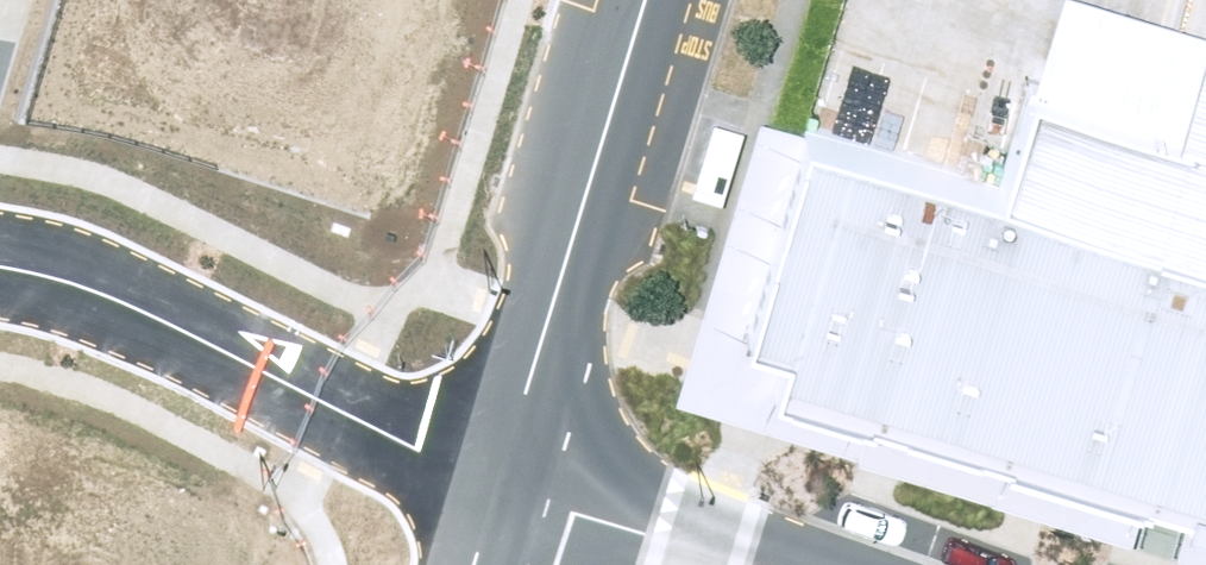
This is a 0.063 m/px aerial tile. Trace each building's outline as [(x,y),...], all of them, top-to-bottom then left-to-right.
[(998,139),(811,81),(729,345),(1205,491),(1205,0),(1041,0),(998,139)]
